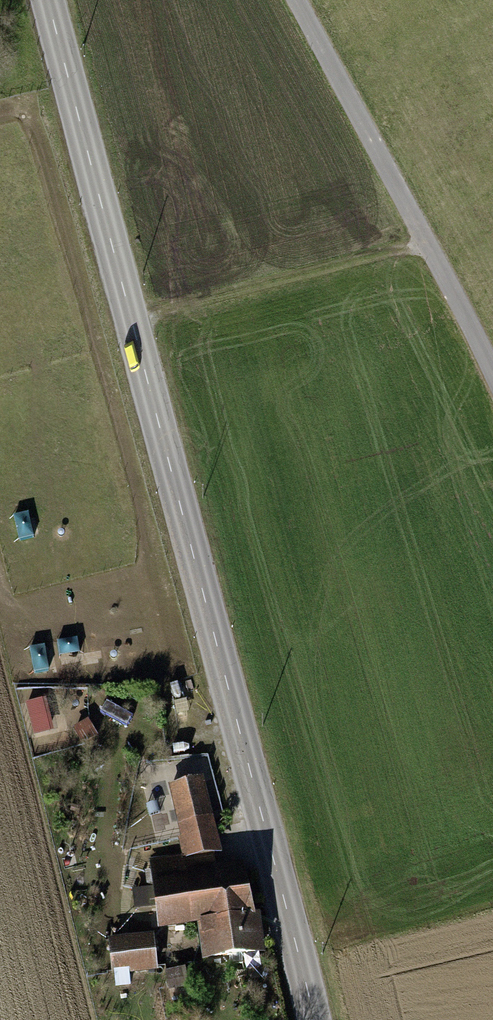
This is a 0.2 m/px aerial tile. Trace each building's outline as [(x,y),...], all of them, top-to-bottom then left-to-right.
[(28,696),(33,735),(55,732),(50,693),(28,696)] [(77,724),(84,741),(99,734),(92,717),(77,724)] [(198,927),(201,957),(263,955),(258,918),(252,919),(240,866),(216,868),(213,858),(221,855),(205,780),(165,789),(180,858),(148,860),(157,931),(198,927)] [(106,941),(111,974),(156,968),(152,936),(106,941)] [(189,962),(168,965),(171,990),(192,987),(189,962)]
